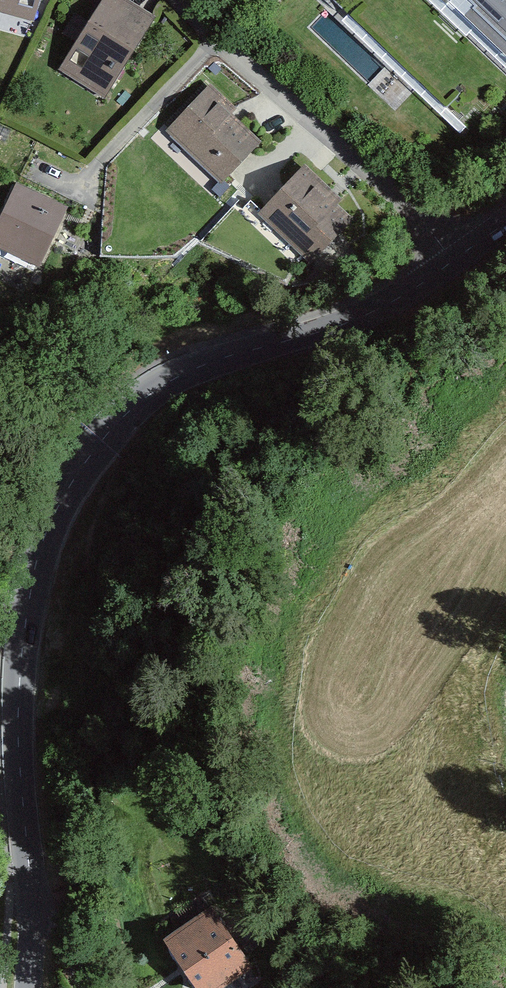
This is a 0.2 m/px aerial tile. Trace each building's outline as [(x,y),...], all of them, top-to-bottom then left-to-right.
[(29,23),(36,0),(0,0),(0,14),(29,23)] [(122,0),(102,0),(56,72),(100,101),(153,19),(122,0)] [(505,56),(505,0),(446,0),(505,56)] [(260,140),(208,88),(163,132),(215,185),(260,140)] [(357,218),(304,168),(257,217),(309,267),(357,218)] [(9,182),(0,200),(0,255),(29,269),(60,207),(9,182)] [(166,935),(202,987),(219,987),(255,966),(211,908),(166,935)]
